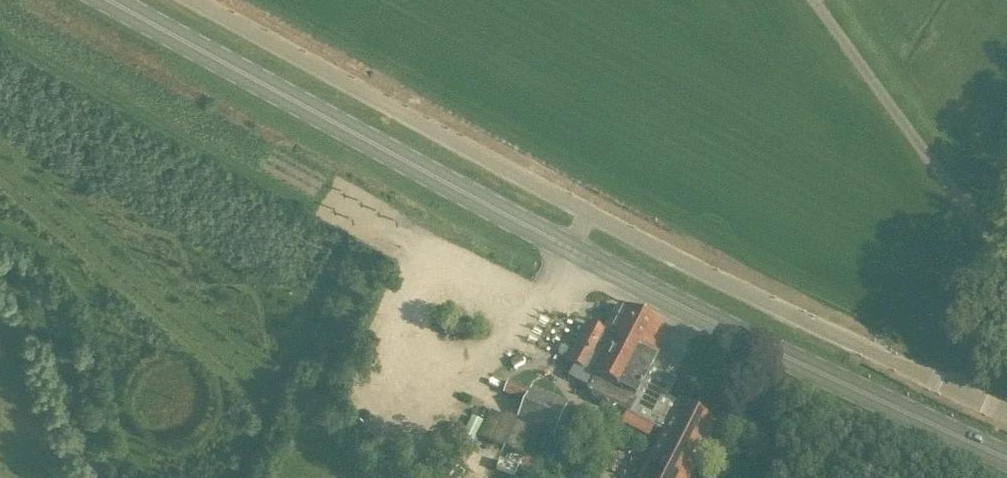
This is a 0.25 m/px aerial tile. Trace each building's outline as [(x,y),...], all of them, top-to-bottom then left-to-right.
[(615,408),(663,433),(640,477),(688,477),(715,426),(675,405),(674,406),(659,398),(654,408),(633,397),(667,332),(618,306),(604,334),(586,324),(566,362),(575,367),(569,378),(589,389),(585,396),(612,409),(615,408)] [(504,414),(491,444),(517,455),(528,432),(550,442),(568,401),(532,385),(529,390),(509,381),(503,394),(523,403),(516,420),(504,414)] [(470,417),(464,433),(475,437),(480,420),(470,417)] [(536,463),(525,458),(519,471),(530,476),(536,463)] [(461,474),(452,467),(443,477),(458,477),(461,474)]
